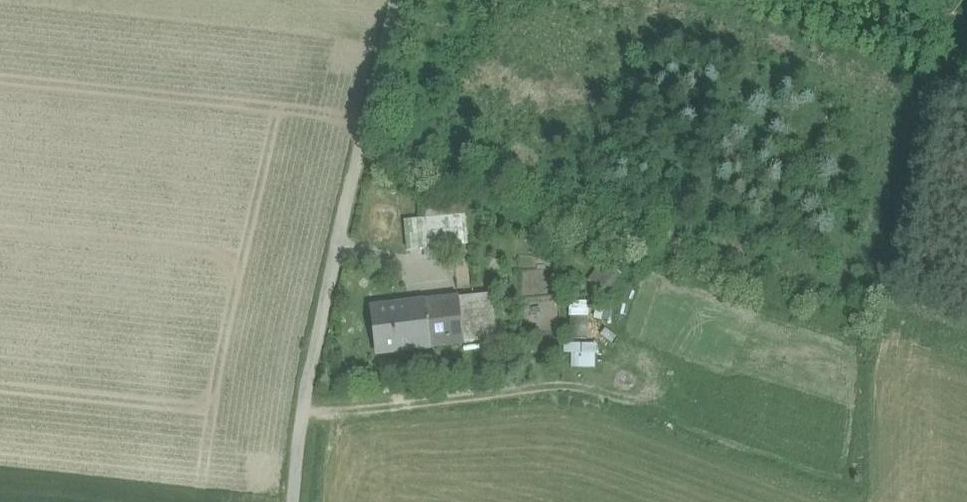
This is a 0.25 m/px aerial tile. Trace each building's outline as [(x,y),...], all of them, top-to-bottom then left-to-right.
[(448,218),(405,223),(408,251),(425,250),(447,248),(464,246),(463,217),(448,218)] [(534,235),(520,233),(518,256),(532,258),(534,235)] [(447,253),(447,248),(425,250),(426,260),(439,259),(439,253),(447,253)] [(616,276),(607,268),(595,283),(605,291),(616,276)] [(489,296),(459,300),(464,344),(495,341),(489,296)] [(459,300),(426,304),(430,348),(464,344),(459,300)] [(588,303),(570,304),(572,339),(588,339),(588,303)] [(426,304),(373,310),(378,354),(430,348),(426,304)] [(564,354),(596,352),(596,344),(564,345),(564,354)]
